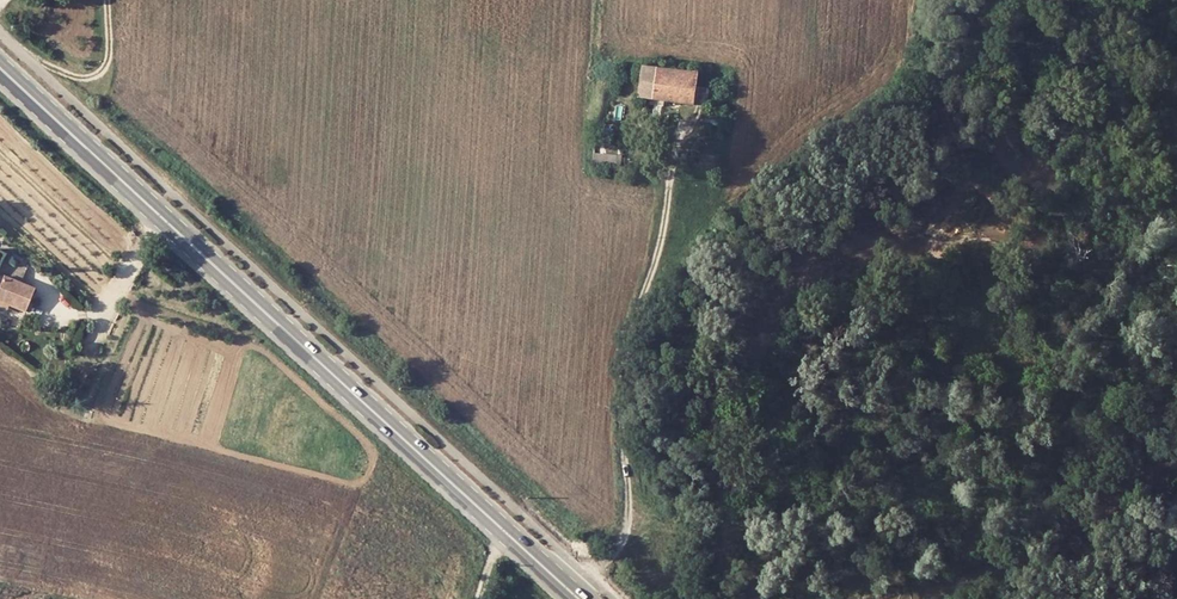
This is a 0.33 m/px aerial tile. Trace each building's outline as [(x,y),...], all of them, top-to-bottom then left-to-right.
[(694,104),(697,73),(641,67),(638,97),(694,104)] [(697,73),(694,104),(705,105),(709,75),(697,73)] [(3,277),(20,283),(23,273),(17,272),(19,265),(9,261),(3,277)] [(3,277),(0,284),(0,302),(7,305),(25,311),(34,287),(20,283),(3,277)] [(556,516),(552,521),(560,528),(564,523),(556,516)]
